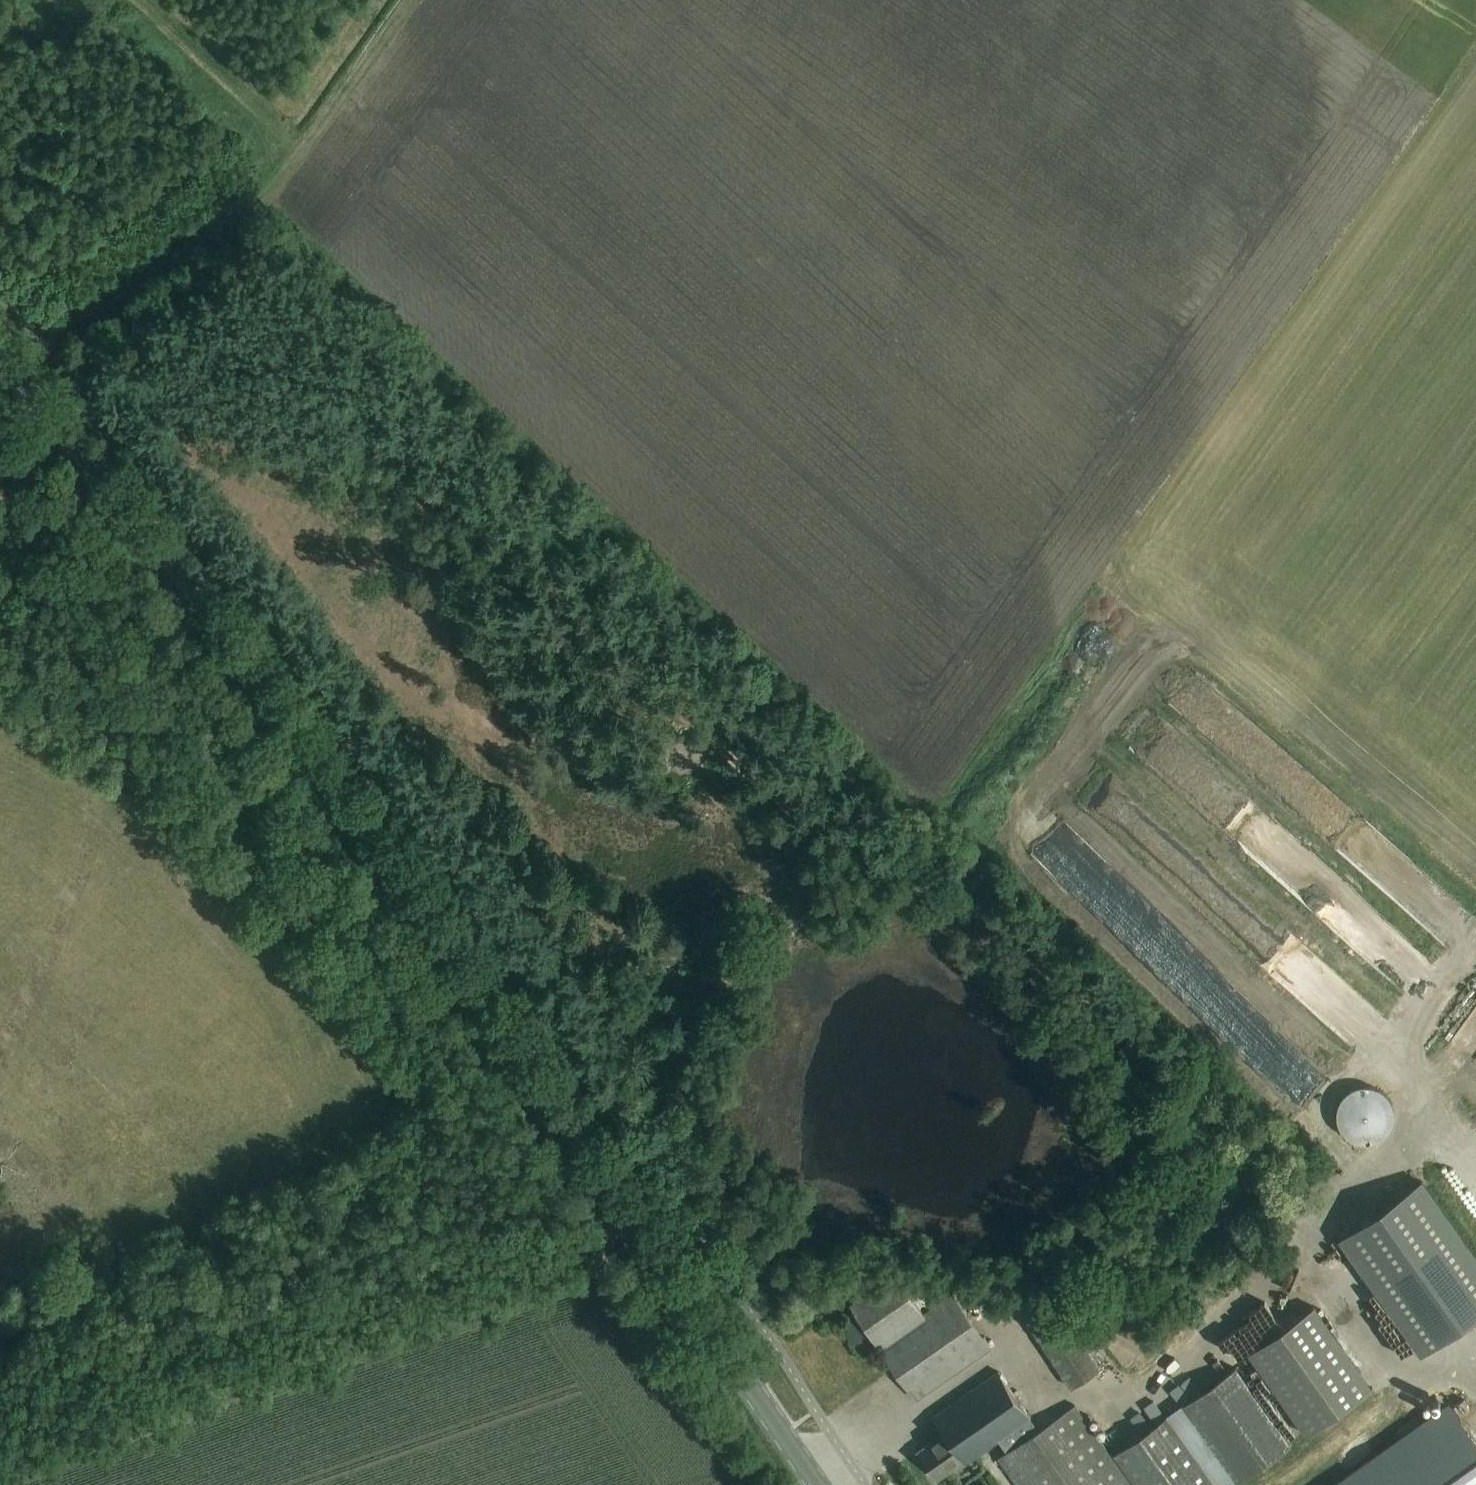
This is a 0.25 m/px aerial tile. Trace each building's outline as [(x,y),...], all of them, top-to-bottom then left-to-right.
[(1337,1110),(1337,1115),(1337,1120),(1339,1125),(1341,1129),(1345,1135),(1351,1140),(1356,1142),(1360,1143),(1365,1143),(1370,1143),(1375,1142),(1382,1138),(1386,1135),(1389,1131),(1392,1125),(1393,1120),(1394,1115),(1393,1110),(1392,1105),(1390,1101),(1385,1095),(1382,1092),(1377,1089),(1373,1087),(1365,1086),(1358,1087),(1353,1089),(1349,1092),(1345,1095),(1342,1099),(1339,1103),(1337,1110)] [(1420,1356),(1475,1317),(1475,1256),(1423,1180),(1339,1240),(1420,1356)] [(916,1396),(989,1342),(951,1290),(922,1312),(894,1275),(850,1307),(916,1396)] [(826,1311),(838,1304),(832,1295),(821,1303),(826,1311)] [(1032,1329),(1070,1388),(1102,1368),(1075,1326),(1070,1329),(1059,1311),(1032,1329)] [(1255,1357),(1309,1433),(1367,1390),(1312,1316),(1255,1357)] [(842,1329),(854,1346),(867,1337),(855,1320),(842,1329)] [(981,1454),(1003,1439),(1034,1418),(999,1368),(933,1414),(944,1429),(918,1446),(938,1475),(965,1456),(967,1459),(979,1451),(981,1454)] [(1237,1368),(1182,1407),(1238,1484),(1292,1445),(1237,1368)] [(1021,1484),(1216,1484),(1168,1417),(1111,1457),(1075,1405),(1001,1457),(1021,1484)] [(1448,1410),(1342,1484),(1475,1484),(1475,1449),(1448,1410)]
